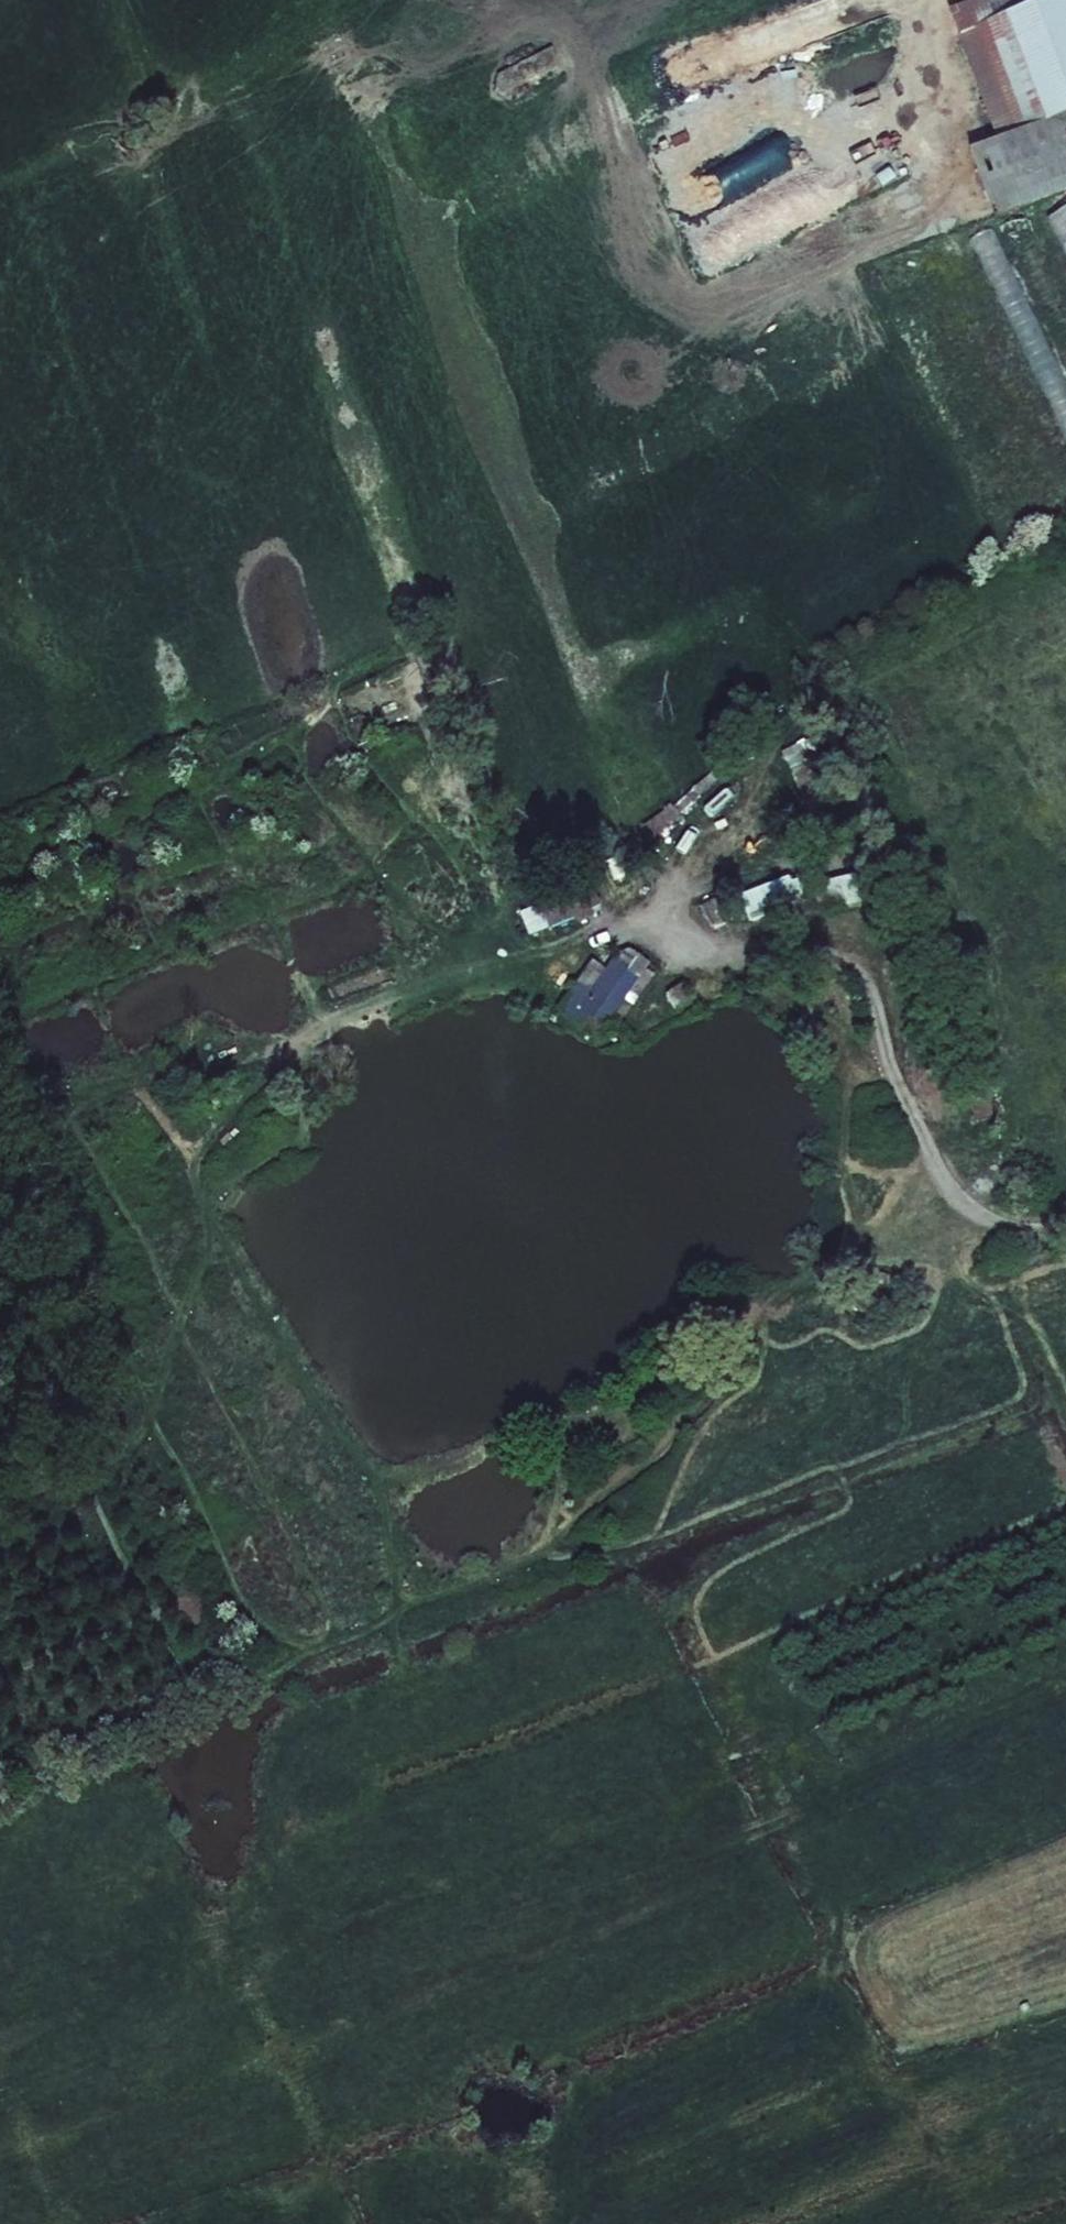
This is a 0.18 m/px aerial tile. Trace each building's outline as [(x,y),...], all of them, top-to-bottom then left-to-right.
[(1051,0),(976,0),(950,10),(960,35),(1051,0)] [(958,36),(996,141),(969,151),(989,206),(995,204),(1065,178),(1065,0),(1052,0),(1051,0),(960,35),(958,36)] [(552,49),(498,77),(495,92),(501,96),(559,68),(552,49)] [(700,203),(742,189),(732,159),(690,173),(700,203)] [(995,204),(999,216),(1065,191),(1065,178),(995,204)] [(1049,219),(1065,251),(1065,210),(1049,219)] [(1035,295),(1056,286),(1024,216),(1004,225),(1035,295)] [(516,908),(527,938),(601,912),(590,881),(516,908)] [(799,892),(804,916),(844,907),(839,883),(799,892)] [(584,1019),(613,1035),(652,965),(616,945),(572,1023),(580,1027),(584,1019)]
